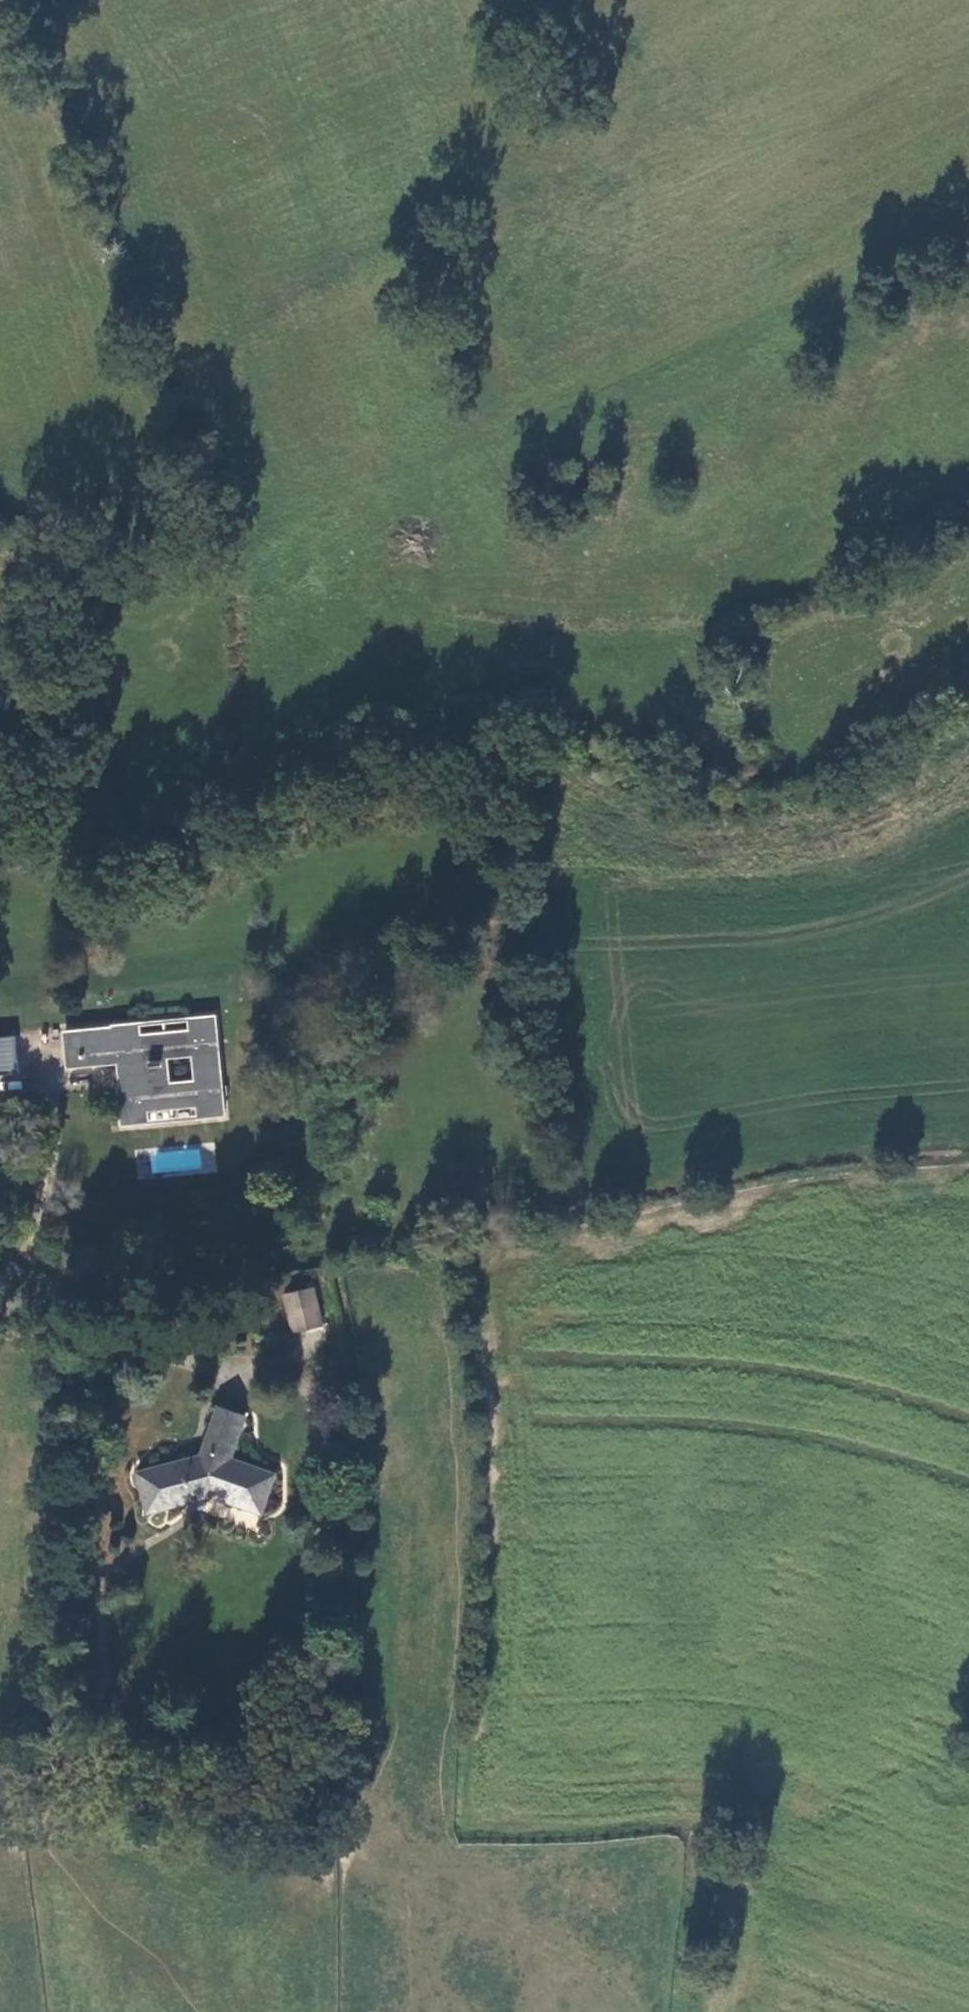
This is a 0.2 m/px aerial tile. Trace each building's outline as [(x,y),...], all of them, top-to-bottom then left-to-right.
[(133,1087),(120,1088),(123,1125),(149,1123),(148,1110),(197,1106),(198,1118),(226,1116),(216,1015),(192,1017),(193,1029),(142,1034),(140,1022),(114,1025),(117,1062),(130,1061),(133,1087)] [(107,1063),(104,1025),(66,1029),(69,1067),(107,1063)] [(107,1063),(117,1062),(114,1025),(104,1025),(107,1063)] [(16,1036),(0,1038),(0,1064),(20,1061),(16,1036)] [(117,1062),(120,1088),(133,1087),(130,1061),(117,1062)] [(281,1293),(292,1329),(321,1321),(311,1285),(281,1293)] [(221,1403),(203,1453),(137,1472),(148,1511),(214,1493),(261,1510),(275,1473),(233,1457),(249,1413),(221,1403)]
